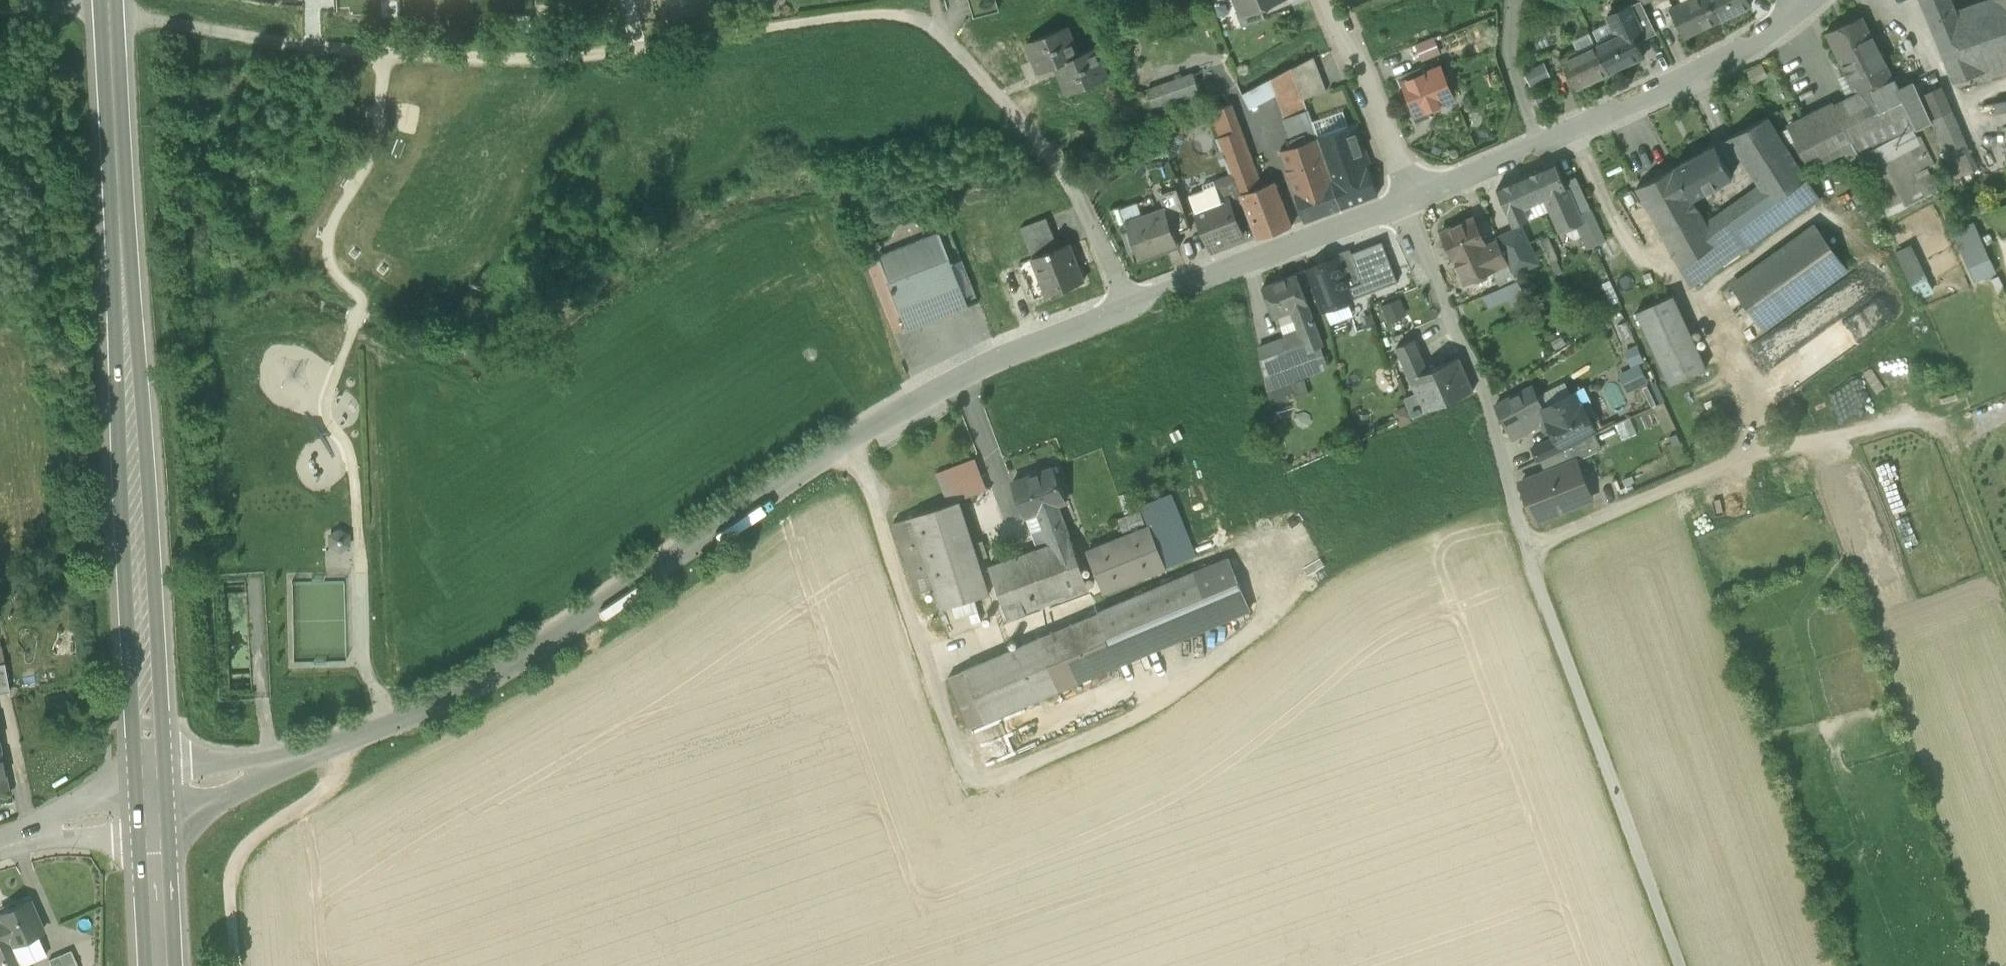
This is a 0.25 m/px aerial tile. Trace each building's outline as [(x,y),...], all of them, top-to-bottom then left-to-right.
[(972,18),(998,11),(995,0),(967,0),(972,18)] [(1242,13),(1242,14),(1260,6),(1276,0),(1237,0),(1242,13)] [(1670,7),(1685,38),(1717,22),(1707,0),(1686,0),(1670,7)] [(1717,22),(1750,6),(1747,0),(1707,0),(1717,22)] [(1929,20),(1954,82),(2005,65),(2005,0),(1990,0),(1929,20)] [(1656,33),(1642,3),(1641,1),(1630,6),(1641,30),(1633,34),(1637,42),(1656,33)] [(1260,6),(1242,14),(1242,13),(1237,15),(1242,27),(1265,18),(1260,6)] [(1630,6),(1607,17),(1611,24),(1593,32),(1599,43),(1596,45),(1609,74),(1644,57),(1637,42),(1633,34),(1641,30),(1630,6)] [(1862,17),(1825,33),(1842,68),(1879,50),(1862,17)] [(1077,56),(1066,28),(1027,43),(1039,74),(1056,67),(1068,95),(1107,79),(1094,49),(1077,56)] [(1441,54),(1433,37),(1415,45),(1422,62),(1441,54)] [(1596,45),(1578,53),(1578,51),(1561,59),(1575,90),(1609,74),(1596,45)] [(1879,50),(1842,68),(1855,96),(1789,128),(1795,140),(1797,139),(1809,160),(1851,140),(1859,157),(1858,157),(1888,215),(1924,197),(1937,190),(1927,169),(1931,167),(1916,138),(1911,140),(1907,133),(1917,128),(1898,90),(1899,90),(1894,80),(1894,79),(1879,50)] [(1314,58),(1291,70),(1302,100),(1326,91),(1314,58)] [(1423,68),(1401,77),(1417,115),(1454,99),(1441,67),(1425,73),(1423,68)] [(1291,70),(1272,80),(1277,96),(1286,119),(1306,111),(1302,100),(1291,70)] [(1194,75),(1147,91),(1156,117),(1202,101),(1196,83),(1194,75)] [(1213,77),(1196,83),(1202,101),(1219,95),(1213,77)] [(1272,80),(1242,97),(1249,111),(1277,96),(1272,80)] [(1899,90),(1898,90),(1917,128),(1932,121),(1924,103),(1920,96),(1921,96),(1914,82),(1899,90)] [(1921,96),(1920,96),(1924,103),(1932,121),(1946,154),(1967,145),(1941,86),(1921,96)] [(1548,90),(1534,96),(1538,106),(1552,100),(1548,90)] [(1261,188),(1230,106),(1209,114),(1240,195),(1261,188)] [(1306,111),(1286,119),(1295,146),(1316,139),(1306,111)] [(1768,117),(1729,138),(1759,187),(1771,205),(1807,180),(1768,117)] [(1354,125),(1316,139),(1327,169),(1331,181),(1341,209),(1378,196),(1354,125)] [(1795,140),(1789,128),(1781,132),(1804,170),(1811,165),(1809,160),(1797,139),(1795,140)] [(1295,146),(1280,151),(1291,183),(1327,169),(1316,139),(1295,146)] [(1967,145),(1946,154),(1956,178),(1978,170),(1967,145)] [(1715,146),(1674,168),(1691,199),(1693,199),(1732,177),(1715,146)] [(1556,164),(1522,178),(1529,192),(1542,187),(1547,198),(1546,199),(1560,232),(1581,222),(1564,183),(1556,164)] [(1674,168),(1636,188),(1681,269),(1717,244),(1706,224),(1693,199),(1691,199),(1674,168)] [(1327,169),(1291,183),(1295,195),(1331,181),(1327,169)] [(1594,217),(1576,177),(1564,183),(1581,222),(1594,217)] [(1522,178),(1497,189),(1508,215),(1510,215),(1515,225),(1527,220),(1522,209),(1546,199),(1547,198),(1542,187),(1529,192),(1522,178)] [(1234,180),(1216,187),(1222,202),(1229,199),(1236,218),(1247,214),(1234,180)] [(1745,223),(1738,229),(1748,246),(1818,196),(1807,180),(1771,205),(1745,223)] [(1295,195),(1305,223),(1341,209),(1331,181),(1295,195)] [(1216,187),(1214,182),(1203,186),(1205,191),(1189,197),(1210,250),(1243,237),(1236,218),(1229,199),(1222,202),(1216,187)] [(1291,226),(1275,183),(1261,188),(1240,195),(1257,239),(1257,240),(1292,227),(1292,226),(1291,226)] [(1759,187),(1733,206),(1745,223),(1771,205),(1759,187)] [(1190,230),(1176,190),(1159,195),(1164,209),(1166,209),(1175,235),(1190,230)] [(1659,239),(1632,191),(1617,199),(1644,247),(1659,239)] [(1733,206),(1706,224),(1717,244),(1738,229),(1745,223),(1733,206)] [(1164,209),(1126,223),(1140,262),(1141,261),(1141,259),(1177,246),(1178,248),(1180,248),(1175,235),(1166,209),(1164,209)] [(1473,217),(1441,233),(1454,262),(1455,261),(1465,283),(1495,269),(1496,269),(1486,247),(1487,246),(1486,245),(1473,217)] [(1046,219),(1021,228),(1027,243),(1052,233),(1046,219)] [(1973,221),(1952,230),(1974,283),(1995,274),(1973,221)] [(1815,227),(1734,285),(1764,328),(1845,269),(1815,227)] [(1521,229),(1508,235),(1519,258),(1519,259),(1520,262),(1521,262),(1533,256),(1521,229)] [(1717,244),(1681,269),(1690,286),(1748,246),(1738,229),(1717,244)] [(938,233),(876,257),(905,331),(967,306),(938,233)] [(1052,233),(1027,243),(1033,258),(1058,248),(1052,233)] [(1508,235),(1498,240),(1508,263),(1519,259),(1519,258),(1508,235)] [(1508,263),(1498,240),(1486,245),(1487,246),(1486,247),(1496,269),(1508,263)] [(1033,258),(1048,297),(1083,283),(1068,244),(1058,248),(1033,258)] [(1910,244),(1895,251),(1917,298),(1933,290),(1910,244)] [(1362,284),(1350,250),(1335,256),(1336,259),(1338,259),(1349,289),(1362,284)] [(1336,259),(1308,270),(1315,290),(1323,311),(1333,308),(1338,310),(1349,306),(1351,301),(1353,300),(1349,289),(1338,259),(1336,259)] [(1519,259),(1508,263),(1513,275),(1524,270),(1521,262),(1520,262),(1519,259)] [(1496,269),(1495,269),(1502,284),(1515,278),(1513,275),(1508,263),(1496,269)] [(1308,270),(1296,274),(1304,294),(1315,290),(1308,270)] [(1856,270),(1753,344),(1789,395),(1891,321),(1856,270)] [(1296,274),(1263,287),(1274,317),(1291,311),(1308,305),(1304,294),(1296,274)] [(1706,368),(1673,295),(1637,312),(1670,385),(1706,368)] [(1381,305),(1389,322),(1407,314),(1400,297),(1381,305)] [(1308,305),(1291,311),(1300,334),(1307,353),(1323,346),(1308,305)] [(1283,340),(1300,334),(1291,311),(1274,317),(1283,340)] [(1278,363),(1307,353),(1300,334),(1283,340),(1271,344),(1278,363)] [(1414,339),(1396,347),(1410,378),(1428,370),(1414,339)] [(1271,344),(1258,349),(1263,369),(1278,363),(1271,344)] [(1638,345),(1626,349),(1631,367),(1620,370),(1625,390),(1648,384),(1638,345)] [(1278,363),(1263,369),(1269,404),(1310,392),(1306,377),(1330,367),(1323,346),(1307,353),(1278,363)] [(1428,370),(1410,378),(1417,395),(1424,412),(1473,391),(1459,358),(1428,370)] [(1561,400),(1571,396),(1565,383),(1543,394),(1549,406),(1561,400)] [(1532,386),(1496,405),(1512,439),(1541,424),(1548,419),(1543,409),(1549,406),(1543,394),(1538,397),(1532,386)] [(1561,400),(1580,441),(1592,435),(1599,432),(1579,392),(1571,396),(1561,400)] [(1417,395),(1404,400),(1410,418),(1424,412),(1417,395)] [(1549,406),(1543,409),(1548,419),(1541,424),(1544,430),(1550,426),(1558,442),(1551,446),(1555,453),(1563,449),(1580,441),(1561,400),(1549,406)] [(1647,410),(1614,419),(1619,436),(1651,427),(1647,410)] [(1580,441),(1563,449),(1569,463),(1576,461),(1580,459),(1600,451),(1592,435),(1580,441)] [(1540,460),(1555,453),(1551,446),(1535,454),(1538,461),(1540,460)] [(1546,472),(1569,463),(1563,449),(1555,453),(1540,460),(1546,472)] [(974,459),(936,474),(948,505),(986,491),(974,459)] [(1546,472),(1521,482),(1536,520),(1591,499),(1576,461),(1569,463),(1546,472)] [(1054,468),(1012,483),(1023,517),(1025,517),(1058,505),(1066,502),(1054,468)] [(1195,556),(1170,494),(1160,498),(1185,560),(1195,556)] [(959,502),(912,517),(934,588),(935,591),(983,576),(978,560),(986,558),(982,542),(973,545),(959,502)] [(1058,505),(1025,517),(1038,549),(1070,537),(1058,505)] [(912,517),(893,523),(916,594),(934,588),(912,517)] [(1148,527),(1088,551),(1104,593),(1165,568),(1148,527)] [(348,536),(339,531),(330,536),(330,547),(339,552),(348,546),(348,536)] [(1038,549),(989,567),(1007,619),(1089,589),(1070,537),(1038,549)] [(1228,558),(1099,612),(1121,664),(1250,610),(1228,558)] [(983,576),(935,591),(941,609),(989,595),(983,576)] [(1099,612),(964,670),(985,722),(1121,664),(1099,612)] [(0,664),(0,692),(9,690),(4,664),(0,664)] [(985,722),(964,670),(948,677),(970,729),(985,722)] [(1124,671),(991,728),(1004,760),(1137,704),(1124,671)] [(0,914),(0,965),(22,965),(46,955),(37,935),(42,933),(28,901),(0,914)] [(48,960),(51,965),(77,965),(70,951),(48,960)]
